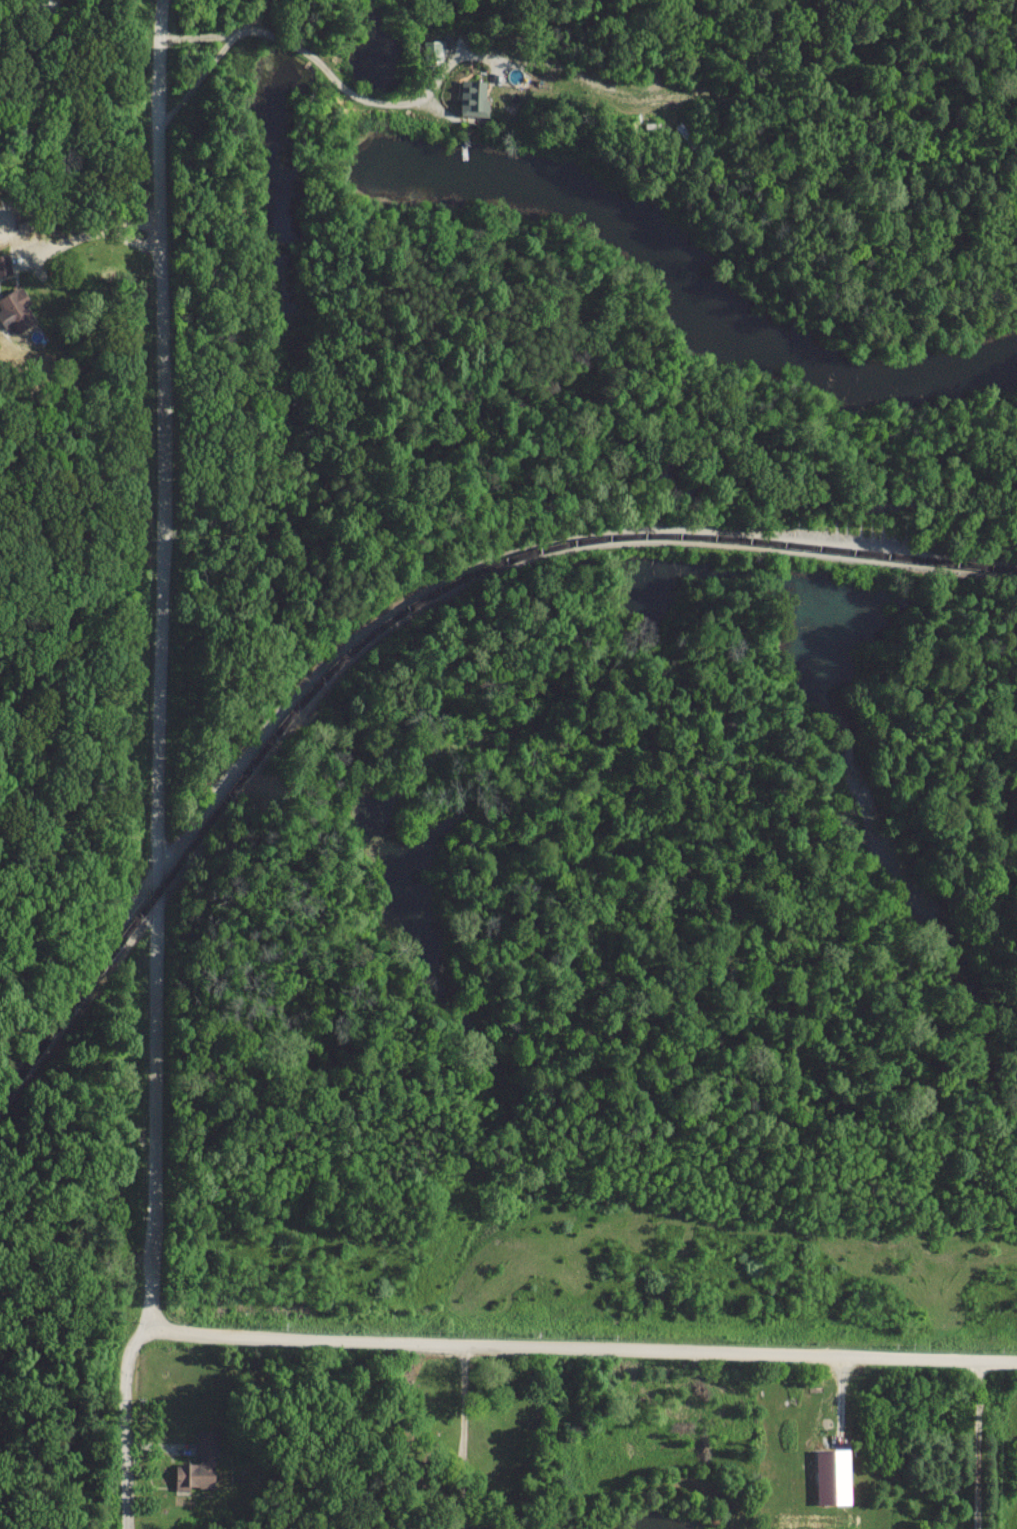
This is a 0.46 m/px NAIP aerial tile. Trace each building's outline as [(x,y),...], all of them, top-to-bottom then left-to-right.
[(487,116),(487,82),(463,81),(463,115),(487,116)] [(9,253),(0,254),(0,274),(11,273),(9,253)] [(12,325),(15,332),(36,322),(27,304),(30,302),(22,285),(0,296),(0,307),(1,309),(0,309),(0,319),(4,328),(12,325)] [(176,1463),(175,1488),(215,1489),(217,1431),(197,1430),(196,1464),(176,1463)] [(818,1505),(851,1504),(850,1450),(817,1450),(818,1505)]
